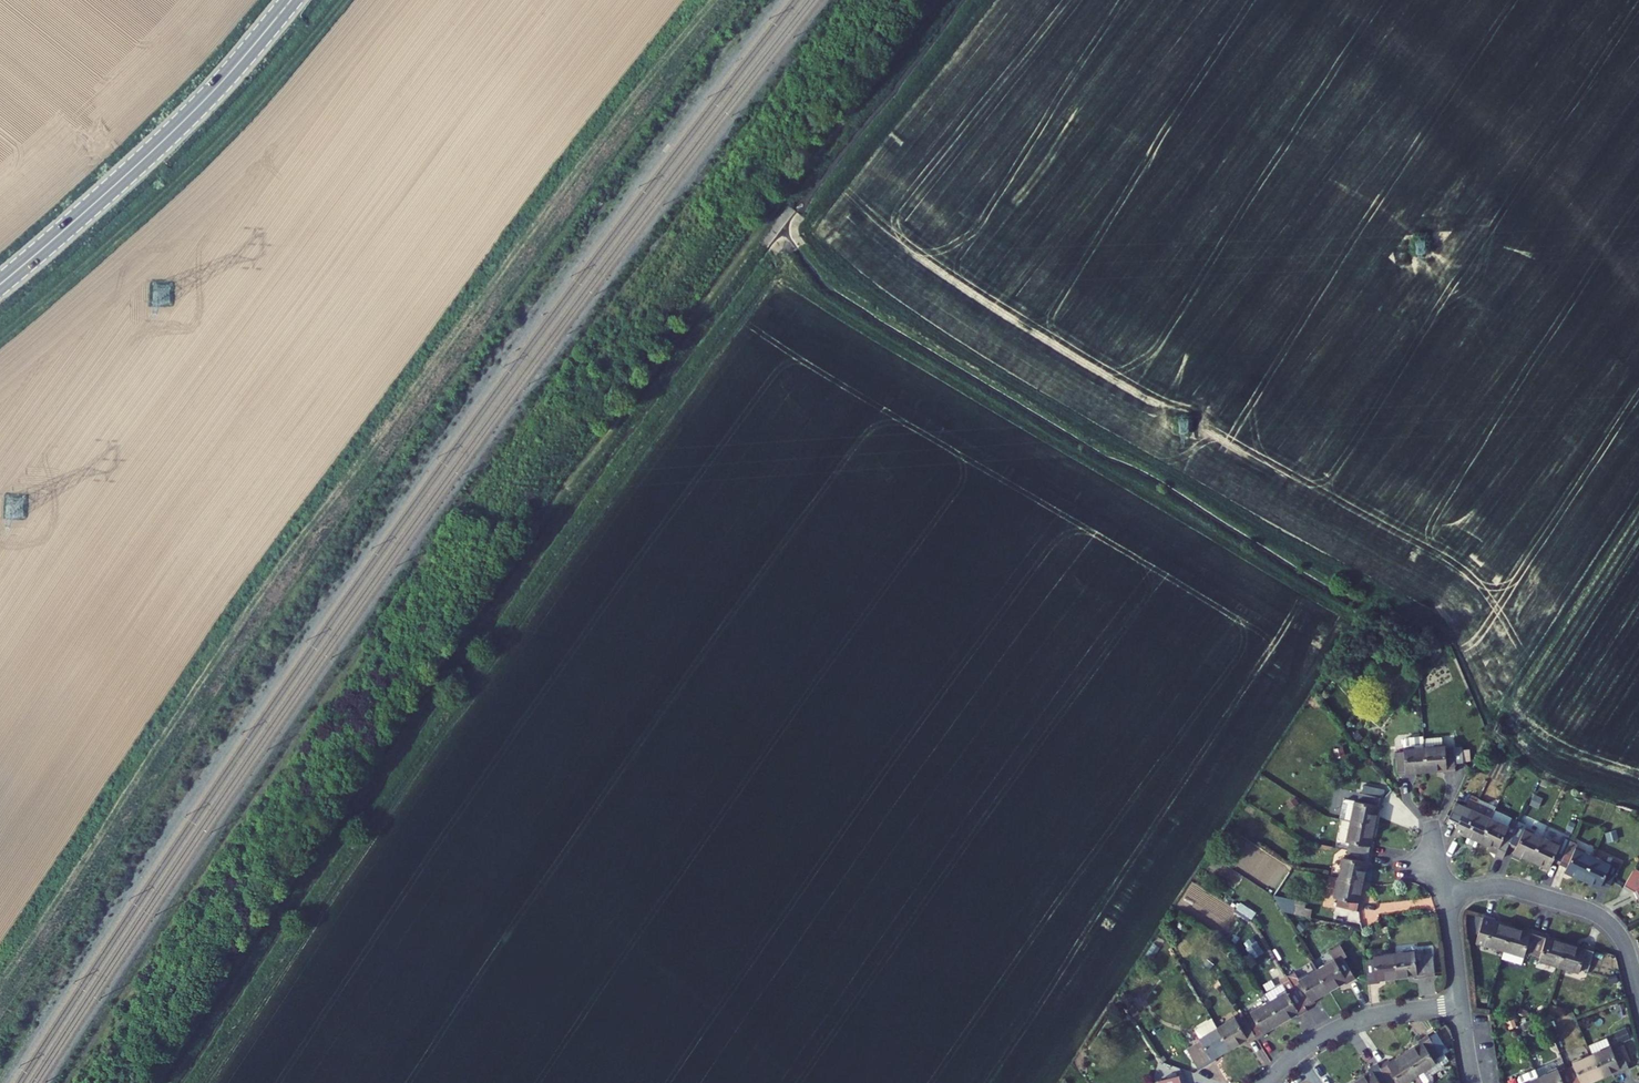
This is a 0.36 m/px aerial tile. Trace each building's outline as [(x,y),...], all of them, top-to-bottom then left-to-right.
[(1425,747),(1427,772),(1444,770),(1444,773),(1456,772),(1455,766),(1464,766),(1462,748),(1446,749),(1446,745),(1442,746),(1442,737),(1424,739),(1425,747)] [(1424,739),(1403,740),(1404,749),(1425,747),(1424,739)] [(1404,752),(1396,753),(1398,777),(1410,776),(1409,773),(1427,772),(1425,747),(1404,749),(1404,752)] [(1339,818),(1350,820),(1376,826),(1379,809),(1382,809),(1384,798),(1359,793),(1357,801),(1354,800),(1345,798),(1343,800),(1339,818)] [(1476,806),(1468,802),(1457,826),(1465,829),(1463,833),(1480,841),(1492,817),(1475,809),(1476,806)] [(1509,825),(1492,817),(1480,841),(1498,849),(1496,854),(1503,858),(1509,845),(1520,822),(1512,818),(1509,825)] [(1349,842),(1347,849),(1372,854),(1375,844),(1372,843),(1376,826),(1350,820),(1346,841),(1349,842)] [(1527,825),(1520,822),(1509,845),(1515,848),(1514,851),(1532,860),(1543,836),(1525,828),(1527,825)] [(1560,844),(1543,836),(1532,860),(1549,868),(1553,861),(1560,864),(1571,841),(1563,837),(1560,844)] [(1578,844),(1571,841),(1560,864),(1566,867),(1565,870),(1583,879),(1594,854),(1577,847),(1578,844)] [(1343,856),(1339,877),(1364,882),(1368,866),(1370,866),(1372,854),(1347,849),(1346,857),(1343,856)] [(1611,863),(1594,854),(1583,879),(1601,887),(1602,884),(1609,887),(1620,863),(1612,859),(1611,863)] [(1338,899),(1336,907),(1361,911),(1363,900),(1361,900),(1364,882),(1339,877),(1334,898),(1338,899)] [(1176,905),(1224,930),(1236,906),(1189,881),(1176,905)] [(1294,909),(1293,915),(1310,918),(1311,912),(1294,909)] [(1495,918),(1484,915),(1477,939),(1485,941),(1484,944),(1504,950),(1511,926),(1494,921),(1495,918)] [(1528,931),(1511,926),(1504,950),(1524,956),(1525,953),(1533,955),(1540,931),(1529,928),(1528,931)] [(1551,935),(1540,931),(1533,955),(1540,957),(1539,960),(1559,966),(1566,942),(1550,938),(1551,935)] [(1583,947),(1566,942),(1559,966),(1579,972),(1580,969),(1588,971),(1595,947),(1584,944),(1583,947)] [(1256,943),(1249,947),(1253,954),(1260,950),(1256,943)] [(1415,950),(1394,953),(1397,977),(1414,975),(1415,978),(1426,977),(1423,953),(1416,954),(1415,950)] [(1432,952),(1423,953),(1426,977),(1435,976),(1432,952)] [(1365,960),(1368,984),(1380,982),(1380,979),(1397,977),(1394,953),(1373,955),(1374,959),(1365,960)] [(1335,959),(1317,969),(1330,990),(1344,982),(1346,985),(1356,979),(1344,958),(1337,962),(1335,959)] [(1290,980),(1307,1008),(1316,1003),(1314,999),(1330,990),(1317,969),(1301,979),(1296,972),(1288,977),(1290,980)] [(1286,990),(1269,1001),(1282,1023),(1296,1015),(1298,1017),(1308,1011),(1307,1008),(1290,980),(1283,984),(1286,990)] [(1252,1014),(1246,1018),(1257,1037),(1258,1040),(1268,1034),(1267,1032),(1282,1023),(1269,1001),(1251,1012),(1252,1014)] [(1236,1017),(1218,1028),(1230,1048),(1245,1040),(1247,1043),(1257,1037),(1246,1018),(1244,1016),(1238,1020),(1236,1017)] [(1214,1020),(1196,1031),(1200,1038),(1218,1028),(1214,1020)] [(1614,1030),(1619,1041),(1631,1036),(1626,1025),(1614,1030)] [(1187,1050),(1199,1071),(1217,1061),(1215,1057),(1230,1048),(1218,1028),(1200,1038),(1199,1039),(1201,1042),(1187,1050)] [(1420,1044),(1405,1053),(1418,1074),(1436,1063),(1435,1061),(1438,1058),(1441,1056),(1428,1035),(1418,1042),(1420,1044)] [(1589,1045),(1592,1053),(1602,1076),(1617,1069),(1619,1073),(1630,1068),(1620,1045),(1613,1048),(1608,1037),(1589,1045)] [(1380,1066),(1390,1082),(1399,1082),(1400,1082),(1404,1082),(1418,1074),(1405,1053),(1391,1062),(1389,1060),(1380,1066)] [(1566,1068),(1573,1082),(1586,1082),(1602,1076),(1592,1053),(1572,1062),(1573,1065),(1566,1068)] [(1438,1058),(1435,1061),(1436,1063),(1418,1074),(1424,1082),(1428,1082),(1431,1081),(1432,1075),(1430,1073),(1443,1065),(1438,1058)] [(1355,1081),(1356,1082),(1390,1082),(1380,1066),(1378,1064),(1368,1070),(1369,1072),(1355,1081)] [(1540,1076),(1536,1068),(1520,1075),(1519,1078),(1521,1082),(1543,1082),(1540,1076)] [(1540,1076),(1543,1082),(1573,1082),(1566,1068),(1560,1071),(1558,1068),(1540,1076)] [(1183,1075),(1159,1081),(1160,1082),(1186,1082),(1183,1075)]
